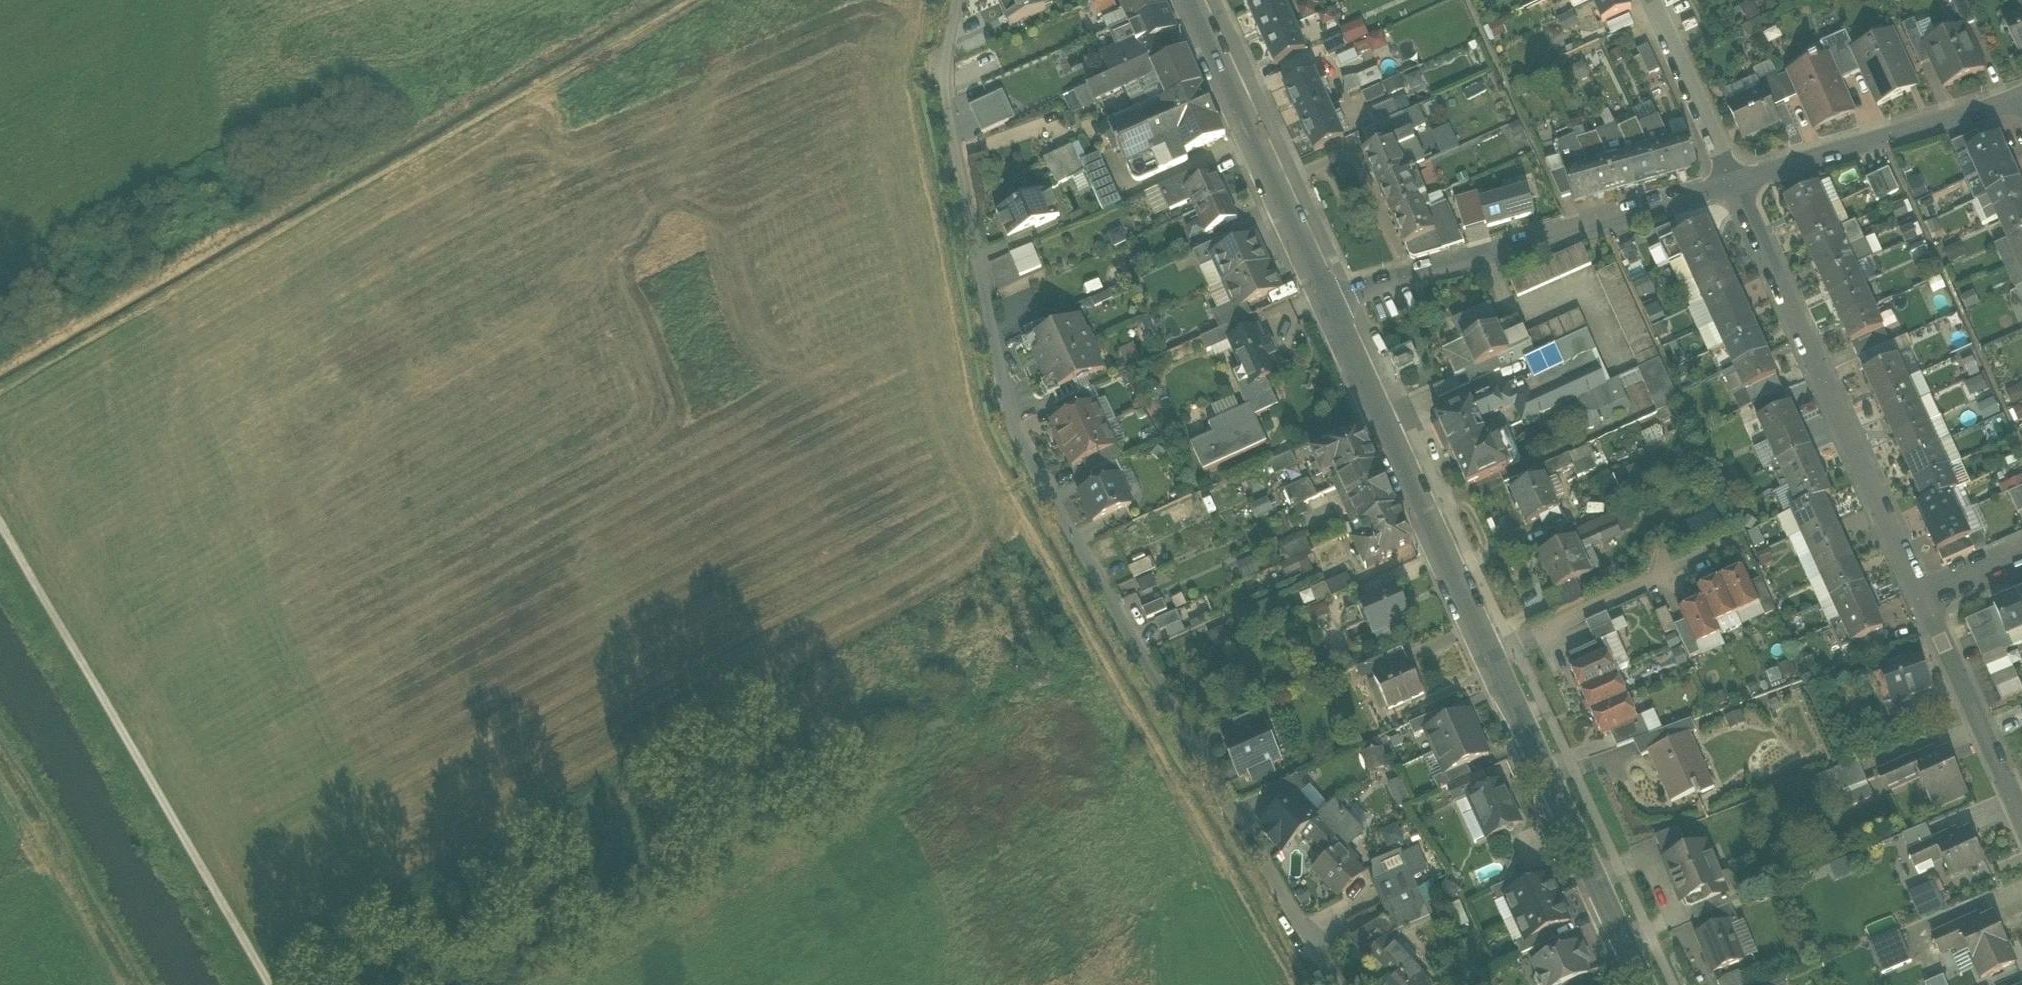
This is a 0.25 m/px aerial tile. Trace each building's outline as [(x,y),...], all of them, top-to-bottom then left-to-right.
[(1042,0),(1012,0),(1007,2),(1000,5),(1010,28),(1047,11),(1042,0)] [(1099,18),(1117,9),(1113,0),(1101,0),(1092,4),(1099,18)] [(1110,32),(1167,7),(1164,0),(1130,0),(1120,4),(1124,12),(1103,22),(1108,33),(1110,32)] [(1251,13),(1281,0),(1245,0),(1251,13)] [(1283,0),(1281,0),(1251,13),(1263,39),(1294,25),(1283,0)] [(1574,11),(1593,2),(1592,0),(1569,0),(1574,11)] [(1627,0),(1599,0),(1593,2),(1602,22),(1632,9),(1627,0)] [(1751,0),(1732,12),(1746,34),(1764,22),(1751,0)] [(1963,24),(1974,19),(1966,0),(1955,0),(1953,1),(1963,24)] [(1972,8),(1985,3),(1984,0),(1969,0),(1972,8)] [(1167,7),(1110,32),(1118,51),(1101,58),(1110,78),(1162,54),(1155,39),(1177,28),(1167,7)] [(1580,24),(1574,11),(1557,19),(1563,32),(1580,24)] [(2021,11),(2003,19),(2004,21),(2010,19),(2021,47),(2021,11)] [(1630,16),(1608,25),(1613,35),(1634,26),(1630,16)] [(1902,25),(1909,39),(1919,35),(1923,43),(1925,42),(1918,26),(1915,19),(1902,25)] [(2017,51),(2021,48),(2021,47),(2010,19),(2004,21),(2017,51)] [(1342,29),(1344,35),(1348,43),(1349,46),(1366,38),(1369,37),(1362,20),(1342,29)] [(1918,26),(1925,42),(1937,36),(1930,20),(1918,26)] [(1501,21),(1484,29),(1490,42),(1508,34),(1501,21)] [(1934,61),(1946,89),(1985,71),(1963,24),(1937,36),(1925,42),(1934,61)] [(1307,52),(1294,25),(1263,39),(1275,66),(1307,52)] [(1369,37),(1366,38),(1373,55),(1389,48),(1381,31),(1369,37)] [(1324,44),(1328,52),(1348,43),(1344,35),(1324,44)] [(1909,39),(1921,67),(1934,61),(1925,42),(1923,43),(1919,35),(1909,39)] [(1862,72),(1878,107),(1911,92),(1901,68),(1908,65),(1895,36),(1856,54),(1855,55),(1862,72)] [(1842,81),(1852,77),(1838,46),(1834,38),(1822,43),(1828,57),(1830,56),(1842,81)] [(1850,40),(1838,46),(1852,77),(1862,72),(1855,55),(1856,54),(1850,40)] [(1637,49),(1651,80),(1661,75),(1647,44),(1637,49)] [(1337,58),(1341,67),(1358,59),(1354,50),(1337,58)] [(1125,90),(1136,114),(1167,100),(1167,101),(1202,85),(1187,51),(1170,59),(1167,52),(1162,54),(1110,78),(1088,88),(1095,104),(1096,103),(1125,90)] [(1811,102),(1820,121),(1834,115),(1836,120),(1855,111),(1842,81),(1830,56),(1828,57),(1818,61),(1817,59),(1810,62),(1811,64),(1790,74),(1800,96),(1804,105),(1811,102)] [(1346,78),(1351,90),(1383,76),(1378,63),(1346,78)] [(1758,75),(1760,81),(1775,74),(1771,64),(1756,71),(1758,75)] [(1295,110),(1300,120),(1330,107),(1324,96),(1330,93),(1326,85),(1320,87),(1315,74),(1285,88),(1291,100),(1289,101),(1293,110),(1295,110)] [(1773,109),(1788,102),(1778,80),(1775,74),(1760,81),(1764,91),(1773,109)] [(1790,74),(1778,80),(1788,102),(1800,96),(1790,74)] [(1400,75),(1383,83),(1389,97),(1406,89),(1400,75)] [(1722,92),(1729,107),(1764,91),(1760,81),(1758,75),(1722,92)] [(1226,136),(1202,85),(1167,101),(1167,100),(1136,114),(1109,127),(1112,132),(1120,151),(1133,179),(1137,182),(1143,182),(1189,162),(1186,155),(1226,136)] [(1361,93),(1367,105),(1385,97),(1380,85),(1361,93)] [(1075,94),(1083,112),(1097,106),(1096,103),(1095,104),(1088,88),(1075,94)] [(1729,107),(1743,137),(1778,121),(1773,109),(1764,91),(1729,107)] [(997,97),(1010,124),(1016,121),(1004,94),(997,97)] [(1064,99),(1072,116),(1083,112),(1075,94),(1064,99)] [(997,97),(970,109),(983,137),(1010,124),(997,97)] [(1375,126),(1400,115),(1394,100),(1369,111),(1375,126)] [(1815,129),(1836,120),(1834,115),(1820,121),(1811,102),(1804,105),(1815,129)] [(1638,122),(1639,126),(1658,117),(1651,103),(1633,112),(1638,122)] [(1335,119),(1330,107),(1300,120),(1305,131),(1303,132),(1308,142),(1310,141),(1315,153),(1345,140),(1339,127),(1344,125),(1341,117),(1335,119)] [(1363,132),(1371,150),(1393,140),(1411,131),(1411,133),(1425,126),(1417,108),(1403,115),(1402,114),(1400,115),(1375,126),(1363,132)] [(1645,138),(1647,146),(1668,141),(1665,132),(1661,123),(1658,117),(1639,126),(1645,138)] [(1661,123),(1665,132),(1673,130),(1675,139),(1689,135),(1681,118),(1661,123)] [(1575,137),(1577,140),(1597,134),(1589,119),(1569,124),(1575,137)] [(1638,122),(1619,132),(1625,144),(1627,152),(1647,146),(1645,138),(1639,126),(1638,122)] [(1431,133),(1441,156),(1460,148),(1450,125),(1431,133)] [(1604,150),(1606,157),(1616,191),(1636,185),(1627,152),(1625,144),(1619,132),(1617,127),(1598,137),(1604,150)] [(1673,130),(1665,132),(1668,141),(1677,174),(1698,168),(1689,135),(1675,139),(1673,130)] [(1393,140),(1397,150),(1415,141),(1411,133),(1411,131),(1393,140)] [(1952,143),(1958,157),(1968,152),(1967,151),(1984,144),(1978,131),(1952,143)] [(1114,149),(1115,153),(1120,151),(1112,132),(1107,134),(1114,149)] [(1597,134),(1577,140),(1584,155),(1591,154),(1593,161),(1606,157),(1604,150),(1598,137),(1597,134)] [(1564,161),(1566,169),(1586,163),(1584,155),(1577,140),(1575,137),(1566,141),(1575,158),(1564,161)] [(1968,152),(1978,174),(2009,160),(1999,137),(1984,144),(1967,151),(1968,152)] [(1378,185),(1407,171),(1397,150),(1393,140),(1371,150),(1363,153),(1369,165),(1368,165),(1372,174),(1373,174),(1378,185)] [(1425,163),(1415,141),(1397,150),(1407,171),(1413,169),(1425,163)] [(1560,145),(1564,161),(1575,158),(1566,141),(1560,145)] [(1677,174),(1668,141),(1647,146),(1657,180),(1677,174)] [(1647,146),(1627,152),(1636,185),(1657,180),(1647,146)] [(1058,187),(1085,173),(1072,149),(1045,162),(1058,187)] [(1978,174),(1968,152),(1958,157),(1955,158),(1965,180),(1978,174)] [(1591,154),(1584,155),(1586,163),(1596,197),(1616,191),(1606,157),(1593,161),(1591,154)] [(1100,155),(1081,164),(1086,176),(1093,191),(1104,213),(1123,205),(1100,155)] [(1545,161),(1551,175),(1564,172),(1560,158),(1545,161)] [(1978,174),(1988,196),(2019,182),(2009,160),(1978,174)] [(1596,197),(1586,163),(1566,169),(1566,171),(1572,195),(1574,203),(1596,197)] [(1419,181),(1413,169),(1407,171),(1413,184),(1419,181)] [(1866,179),(1871,189),(1894,179),(1889,169),(1878,173),(1866,179)] [(1427,199),(1425,194),(1419,197),(1413,184),(1407,171),(1378,185),(1383,195),(1382,196),(1386,206),(1387,205),(1392,215),(1427,199)] [(1551,175),(1561,199),(1572,195),(1566,171),(1564,172),(1551,175)] [(1988,196),(1978,174),(1965,180),(1975,202),(1988,197),(1988,196)] [(1093,191),(1086,176),(1068,183),(1076,199),(1093,191)] [(1171,211),(1192,202),(1186,190),(1193,188),(1187,176),(1160,188),(1171,211)] [(1218,176),(1193,188),(1186,190),(1192,202),(1196,212),(1228,198),(1218,176)] [(1920,176),(1907,182),(1915,200),(1928,195),(1920,176)] [(1899,190),(1894,179),(1871,189),(1876,201),(1888,195),(1899,190)] [(1817,186),(1827,209),(1841,203),(1830,180),(1817,186)] [(1419,181),(1413,184),(1419,197),(1425,194),(1419,181)] [(2019,182),(1988,196),(1988,197),(1998,218),(2021,207),(2021,189),(2019,182)] [(1786,200),(1796,223),(1827,209),(1817,186),(1786,200)] [(1157,218),(1171,211),(1160,188),(1146,194),(1157,218)] [(1488,228),(1534,215),(1527,190),(1481,203),(1487,223),(1488,228)] [(997,215),(1000,221),(1002,220),(1012,238),(1016,236),(1017,237),(1035,227),(1036,230),(1060,219),(1048,192),(997,215)] [(1425,212),(1435,234),(1443,251),(1465,245),(1442,195),(1441,193),(1427,199),(1429,204),(1431,209),(1425,212)] [(1464,230),(1487,223),(1481,203),(1478,193),(1455,199),(1464,230)] [(1983,225),(1998,218),(1988,197),(1975,202),(1973,203),(1983,225)] [(1238,220),(1228,198),(1196,212),(1205,231),(1206,234),(1238,220)] [(1429,204),(1427,199),(1392,215),(1397,226),(1396,227),(1401,237),(1402,237),(1406,247),(1435,234),(1425,212),(1423,206),(1429,204)] [(1909,215),(1903,201),(1890,207),(1896,220),(1909,215)] [(1851,224),(1841,203),(1827,209),(1837,230),(1851,224)] [(1998,218),(2008,240),(2021,234),(2021,207),(1998,218)] [(1796,223),(1806,245),(1837,230),(1827,209),(1796,223)] [(1205,231),(1196,212),(1182,219),(1190,237),(1205,231)] [(1009,242),(1036,230),(1035,227),(1017,237),(1016,236),(1012,238),(1002,220),(1000,221),(1009,242)] [(1681,233),(1674,237),(1685,259),(1716,245),(1706,222),(1681,233)] [(1851,224),(1837,230),(1846,249),(1864,240),(1855,222),(1851,224)] [(1656,232),(1661,243),(1674,237),(1681,233),(1676,223),(1656,232)] [(1918,238),(1911,224),(1899,230),(1905,244),(1918,238)] [(1121,227),(1106,234),(1112,247),(1127,241),(1121,227)] [(1814,263),(1846,249),(1837,230),(1806,245),(1814,263)] [(1415,259),(1443,251),(1435,234),(1406,247),(1411,257),(1415,259)] [(2008,240),(2018,262),(2021,260),(2021,234),(2008,240)] [(1874,236),(1864,240),(1872,258),(1883,254),(1874,236)] [(1671,266),(1685,259),(1674,237),(1661,243),(1662,245),(1671,266)] [(1193,254),(1201,270),(1217,262),(1214,257),(1231,249),(1226,238),(1193,254)] [(1217,262),(1227,283),(1267,265),(1254,238),(1231,249),(1214,257),(1217,262)] [(1864,240),(1846,249),(1854,267),(1867,261),(1872,258),(1864,240)] [(1994,246),(2005,268),(2018,262),(2008,240),(1994,246)] [(1620,247),(1627,266),(1639,261),(1631,243),(1620,247)] [(1960,243),(1944,250),(1950,264),(1966,257),(1960,243)] [(1583,245),(1572,249),(1581,270),(1592,265),(1583,245)] [(1671,266),(1662,245),(1649,251),(1659,272),(1670,266),(1671,266)] [(1726,267),(1716,245),(1685,259),(1695,281),(1726,267)] [(1012,256),(1021,278),(1042,269),(1033,247),(1012,256)] [(1571,274),(1581,270),(1572,249),(1562,254),(1571,274)] [(1823,281),(1854,267),(1846,249),(1814,263),(1823,281)] [(1560,279),(1571,274),(1562,254),(1551,259),(1560,279)] [(1550,284),(1560,279),(1551,259),(1541,263),(1550,284)] [(1680,288),(1695,281),(1685,259),(1671,266),(1670,266),(1680,288)] [(1875,279),(1867,261),(1854,267),(1862,285),(1875,279)] [(1227,283),(1217,262),(1201,270),(1211,291),(1227,283)] [(2018,262),(2005,268),(2014,290),(2021,287),(2021,272),(2018,262)] [(1539,288),(1550,284),(1541,263),(1530,268),(1539,288)] [(1233,304),(1236,311),(1247,305),(1278,291),(1280,285),(1277,278),(1272,276),(1267,265),(1227,283),(1230,291),(1228,295),(1233,304)] [(1596,274),(1601,285),(1621,276),(1617,265),(1596,274)] [(1736,289),(1726,267),(1695,281),(1705,303),(1736,289)] [(1823,281),(1831,299),(1862,285),(1854,267),(1823,281)] [(1529,293),(1539,288),(1530,268),(1520,273),(1529,293)] [(1518,298),(1529,293),(1520,273),(1509,277),(1518,298)] [(1601,285),(1606,295),(1626,286),(1621,276),(1601,285)] [(1649,278),(1633,285),(1641,302),(1656,295),(1649,278)] [(1695,281),(1680,288),(1690,310),(1705,303),(1695,281)] [(1230,291),(1227,283),(1211,291),(1209,292),(1218,311),(1233,304),(1228,295),(1230,291)] [(1831,299),(1841,321),(1872,307),(1862,285),(1831,299)] [(1606,295),(1611,306),(1631,297),(1626,286),(1606,295)] [(1746,310),(1736,289),(1705,303),(1715,325),(1746,310)] [(1973,291),(1961,297),(1967,311),(1980,305),(1973,291)] [(1110,292),(1093,300),(1097,309),(1114,301),(1110,292)] [(1611,306),(1616,316),(1636,307),(1631,297),(1611,306)] [(1659,303),(1644,310),(1651,324),(1665,318),(1659,303)] [(1698,332),(1715,325),(1705,303),(1690,310),(1688,311),(1698,332)] [(1212,314),(1220,331),(1224,329),(1246,319),(1252,316),(1247,305),(1236,311),(1233,304),(1218,311),(1212,314)] [(1616,316),(1621,327),(1641,317),(1636,307),(1616,316)] [(1883,330),(1872,307),(1841,321),(1851,344),(1883,330)] [(1455,323),(1464,341),(1497,326),(1488,308),(1455,323)] [(1579,310),(1569,315),(1578,335),(1588,331),(1589,330),(1579,310)] [(1756,332),(1746,310),(1715,325),(1725,347),(1756,332)] [(1568,340),(1578,335),(1569,315),(1558,320),(1568,340)] [(1509,354),(1531,344),(1527,334),(1519,316),(1503,323),(1497,326),(1509,354)] [(1621,327),(1625,337),(1645,328),(1641,317),(1621,327)] [(1029,342),(1053,394),(1074,385),(1104,371),(1097,356),(1099,355),(1088,333),(1087,333),(1080,319),(1050,333),(1029,342)] [(1246,319),(1224,329),(1229,342),(1251,331),(1246,319)] [(1557,345),(1568,340),(1558,320),(1548,325),(1557,345)] [(1024,331),(1029,342),(1050,333),(1045,322),(1024,331)] [(1555,346),(1557,345),(1548,325),(1537,330),(1547,350),(1555,346)] [(1715,325),(1698,332),(1708,354),(1725,347),(1715,325)] [(1509,354),(1497,326),(1464,341),(1472,359),(1476,368),(1476,369),(1509,354)] [(1232,376),(1240,392),(1264,381),(1278,375),(1271,358),(1276,356),(1270,343),(1265,345),(1257,328),(1251,331),(1229,342),(1230,343),(1242,372),(1232,376)] [(1625,337),(1630,348),(1650,338),(1645,328),(1625,337)] [(1230,343),(1229,342),(1224,329),(1220,331),(1201,339),(1207,353),(1230,343)] [(1537,330),(1527,334),(1531,344),(1536,354),(1547,350),(1537,330)] [(1851,344),(1858,358),(1889,344),(1883,330),(1851,344)] [(1557,345),(1555,346),(1564,366),(1592,354),(1597,352),(1588,331),(1578,335),(1568,340),(1557,345)] [(1766,354),(1756,332),(1725,347),(1735,369),(1766,354)] [(1630,348),(1635,358),(1655,349),(1650,338),(1630,348)] [(1443,351),(1456,378),(1467,373),(1466,373),(1476,368),(1472,359),(1464,341),(1443,351)] [(1140,358),(1133,342),(1119,349),(1126,365),(1140,358)] [(1467,373),(1471,383),(1536,354),(1531,344),(1509,354),(1476,369),(1476,368),(1466,373),(1467,373)] [(1858,358),(1865,372),(1896,358),(1889,344),(1858,358)] [(1557,370),(1564,366),(1555,346),(1547,350),(1536,354),(1525,359),(1533,376),(1534,380),(1557,370)] [(1660,359),(1655,349),(1635,358),(1640,369),(1660,359)] [(1906,381),(1921,374),(1923,373),(1912,350),(1896,358),(1906,381)] [(1399,372),(1400,373),(1401,371),(1408,368),(1409,369),(1410,368),(1410,367),(1412,366),(1413,367),(1414,366),(1413,365),(1414,362),(1416,362),(1416,360),(1414,360),(1413,357),(1414,356),(1412,355),(1411,356),(1408,355),(1408,354),(1407,354),(1407,355),(1404,356),(1404,355),(1402,355),(1403,357),(1396,360),(1394,360),(1393,361),(1395,362),(1396,364),(1399,370),(1399,372)] [(1564,366),(1557,370),(1563,383),(1598,367),(1592,354),(1564,366)] [(1777,377),(1766,354),(1735,369),(1745,391),(1777,377)] [(1980,374),(1973,357),(1962,362),(1970,379),(1980,374)] [(1865,372),(1875,395),(1906,381),(1896,358),(1865,372)] [(1644,382),(1658,413),(1680,403),(1660,359),(1640,369),(1638,369),(1644,382)] [(1606,384),(1598,367),(1563,383),(1541,394),(1534,380),(1533,376),(1496,393),(1505,411),(1515,406),(1523,423),(1559,406),(1591,392),(1606,385),(1606,384)] [(1644,382),(1638,369),(1618,379),(1624,392),(1644,382)] [(1745,391),(1735,369),(1723,374),(1740,411),(1752,406),(1745,391)] [(1541,394),(1563,383),(1557,370),(1534,380),(1541,394)] [(1434,388),(1439,399),(1472,384),(1471,383),(1467,373),(1456,378),(1434,388)] [(1921,374),(1906,381),(1916,403),(1931,396),(1921,374)] [(1745,391),(1752,406),(1784,392),(1777,377),(1745,391)] [(1981,377),(1965,384),(1970,397),(1987,390),(1981,377)] [(1591,392),(1600,411),(1627,399),(1624,392),(1618,379),(1606,384),(1606,385),(1591,392)] [(1189,449),(1201,476),(1265,448),(1253,420),(1277,409),(1264,381),(1240,392),(1247,409),(1240,412),(1218,422),(1206,428),(1211,439),(1189,449)] [(1875,395),(1885,417),(1916,403),(1906,381),(1875,395)] [(1053,394),(1058,405),(1079,396),(1074,385),(1053,394)] [(2006,392),(2012,406),(2021,402),(2021,385),(2006,392)] [(1055,407),(1061,420),(1096,405),(1089,391),(1079,396),(1058,405),(1055,407)] [(1583,413),(1597,413),(1600,411),(1591,392),(1559,406),(1565,419),(1578,416),(1583,413)] [(1790,406),(1784,392),(1752,406),(1759,420),(1790,406)] [(1437,420),(1453,454),(1487,439),(1487,438),(1480,422),(1505,411),(1496,393),(1480,400),(1477,395),(1461,402),(1459,408),(1460,409),(1437,420)] [(1931,396),(1916,403),(1926,424),(1941,418),(1931,396)] [(1096,405),(1105,426),(1118,421),(1108,399),(1096,405)] [(1218,422),(1240,412),(1234,399),(1212,409),(1218,422)] [(1632,409),(1627,399),(1600,411),(1604,422),(1632,409)] [(1993,399),(1977,406),(1984,423),(2001,415),(1993,399)] [(1885,417),(1895,439),(1926,424),(1916,403),(1885,417)] [(1056,440),(1059,447),(1105,426),(1096,405),(1061,420),(1053,424),(1058,434),(1056,440)] [(1759,420),(1769,443),(1800,429),(1790,406),(1759,420)] [(1583,413),(1578,416),(1585,433),(1602,426),(1597,413),(1583,413)] [(1941,418),(1926,424),(1936,446),(1951,439),(1941,418)] [(1128,443),(1118,421),(1105,426),(1116,448),(1128,443)] [(1905,461),(1936,446),(1926,424),(1895,439),(1905,461)] [(1116,448),(1105,426),(1059,447),(1063,455),(1068,457),(1073,468),(1083,463),(1116,448)] [(1660,426),(1641,434),(1648,449),(1666,441),(1660,426)] [(1507,429),(1496,434),(1511,467),(1522,462),(1507,429)] [(1810,450),(1800,429),(1769,443),(1779,465),(1810,450)] [(1453,454),(1468,487),(1511,467),(1496,434),(1487,438),(1487,439),(1453,454)] [(1336,473),(1342,486),(1378,470),(1364,438),(1348,446),(1342,443),(1313,456),(1317,465),(1312,467),(1317,478),(1322,475),(1324,479),(1336,473)] [(1951,439),(1936,446),(1947,468),(1961,461),(1951,439)] [(1779,465),(1769,443),(1755,450),(1764,471),(1771,468),(1779,465)] [(1590,444),(1566,455),(1571,466),(1590,457),(1595,455),(1590,444)] [(1915,482),(1947,468),(1936,446),(1905,461),(1915,482)] [(1089,477),(1091,476),(1118,464),(1122,462),(1116,448),(1083,463),(1089,477)] [(1820,472),(1810,450),(1779,465),(1789,487),(1820,472)] [(1270,463),(1276,476),(1298,466),(1292,452),(1270,463)] [(1539,468),(1544,478),(1571,466),(1566,455),(1539,468)] [(1571,466),(1577,479),(1596,470),(1590,457),(1571,466)] [(1961,461),(1947,468),(1957,490),(1962,487),(1971,483),(1961,461)] [(1123,475),(1118,464),(1091,476),(1096,487),(1119,477),(1123,475)] [(1637,465),(1616,474),(1625,492),(1645,483),(1637,465)] [(1771,468),(1781,490),(1789,487),(1779,465),(1771,468)] [(1915,482),(1925,504),(1949,493),(1957,490),(1947,468),(1915,482)] [(1397,513),(1378,470),(1342,486),(1336,488),(1336,489),(1341,500),(1356,532),(1361,529),(1397,513)] [(1123,475),(1119,477),(1129,498),(1142,492),(1132,471),(1123,475)] [(1830,495),(1820,472),(1789,487),(1799,509),(1823,498),(1830,495)] [(1998,486),(2002,495),(2021,487),(2021,475),(1998,486)] [(1080,494),(1094,523),(1132,506),(1129,498),(1119,477),(1096,487),(1080,494)] [(1520,509),(1527,526),(1540,520),(1552,514),(1555,521),(1562,517),(1555,501),(1546,483),(1544,478),(1512,493),(1514,497),(1511,498),(1516,510),(1520,509)] [(1557,478),(1546,483),(1555,501),(1566,496),(1557,478)] [(1284,493),(1292,510),(1294,509),(1305,504),(1318,498),(1312,484),(1306,487),(1305,484),(1284,493)] [(1799,509),(1789,487),(1781,490),(1774,493),(1785,515),(1792,512),(1799,509)] [(1957,490),(1949,493),(1959,515),(1972,509),(1962,487),(1957,490)] [(2021,513),(2021,495),(2019,489),(2008,493),(2018,515),(2021,513)] [(1918,507),(1928,529),(1959,515),(1949,493),(1925,504),(1918,507)] [(1151,534),(1199,513),(1193,498),(1145,520),(1151,534)] [(1833,520),(1823,498),(1799,509),(1792,512),(1802,534),(1833,520)] [(1267,499),(1251,506),(1258,520),(1274,512),(1267,499)] [(1305,504),(1294,509),(1298,518),(1309,513),(1305,504)] [(1621,508),(1611,513),(1621,535),(1631,531),(1621,508)] [(1981,533),(1985,531),(1975,508),(1972,509),(1959,515),(1928,529),(1938,552),(1969,538),(1981,533)] [(1715,509),(1686,521),(1695,542),(1724,530),(1715,509)] [(1789,540),(1802,534),(1792,512),(1785,515),(1779,518),(1789,540)] [(1412,544),(1397,513),(1361,529),(1367,543),(1357,548),(1367,571),(1394,559),(1395,552),(1412,544)] [(1604,543),(1621,535),(1611,513),(1570,531),(1575,541),(1576,543),(1585,538),(1599,532),(1604,543)] [(1552,514),(1540,520),(1543,526),(1555,521),(1552,514)] [(1843,542),(1833,520),(1802,534),(1812,556),(1843,542)] [(1758,528),(1747,533),(1754,549),(1765,544),(1758,528)] [(1585,538),(1590,549),(1604,543),(1599,532),(1585,538)] [(1281,543),(1289,562),(1312,552),(1304,533),(1281,543)] [(1969,538),(1974,548),(1986,544),(1981,533),(1969,538)] [(1802,534),(1789,540),(1799,562),(1812,556),(1802,534)] [(1585,538),(1576,543),(1581,553),(1590,549),(1585,538)] [(1938,552),(1943,563),(1974,548),(1969,538),(1938,552)] [(1541,557),(1557,591),(1577,582),(1591,575),(1581,553),(1576,543),(1575,541),(1541,557)] [(1853,564),(1843,542),(1812,556),(1822,578),(1853,564)] [(1768,549),(1757,555),(1763,568),(1774,562),(1768,549)] [(1314,555),(1312,552),(1289,562),(1282,565),(1287,577),(1303,569),(1306,575),(1314,571),(1308,558),(1314,555)] [(1809,584),(1822,578),(1812,556),(1799,562),(1809,584)] [(1262,575),(1254,557),(1236,565),(1244,583),(1262,575)] [(1130,569),(1134,580),(1156,570),(1151,559),(1130,569)] [(1863,586),(1853,564),(1822,578),(1832,600),(1863,586)] [(1743,569),(1721,579),(1737,616),(1760,605),(1750,584),(1743,569)] [(1152,573),(1136,580),(1142,593),(1157,586),(1152,573)] [(1324,586),(1330,600),(1349,591),(1343,577),(1324,586)] [(1822,578),(1809,584),(1819,606),(1822,605),(1832,600),(1822,578)] [(1704,600),(1715,626),(1737,616),(1721,579),(1699,589),(1704,600)] [(1760,605),(1765,616),(1765,617),(1776,612),(1761,579),(1750,584),(1760,605)] [(1543,598),(1551,617),(1586,601),(1577,582),(1557,591),(1543,598)] [(1330,600),(1324,586),(1311,592),(1317,605),(1326,601),(1330,600)] [(1873,608),(1863,586),(1832,600),(1842,622),(1873,608)] [(1148,606),(1161,600),(1157,589),(1143,595),(1148,606)] [(1358,606),(1371,637),(1391,628),(1393,632),(1406,627),(1404,622),(1407,621),(1394,591),(1358,606)] [(2010,634),(2021,629),(2021,606),(2017,594),(1996,604),(1997,607),(2010,634)] [(1698,647),(1720,636),(1715,626),(1704,600),(1681,611),(1686,621),(1698,647)] [(1831,627),(1842,622),(1832,600),(1822,605),(1831,627)] [(1143,610),(1147,620),(1167,612),(1163,601),(1143,610)] [(1331,612),(1326,601),(1317,605),(1307,610),(1312,620),(1331,612)] [(1187,629),(1213,619),(1206,602),(1180,612),(1187,629)] [(1742,626),(1765,616),(1760,605),(1737,616),(1742,626)] [(2004,647),(2005,649),(2015,644),(2010,634),(1997,607),(1988,611),(1993,624),(1999,636),(2004,647)] [(1883,630),(1873,608),(1842,622),(1852,645),(1883,630)] [(1666,635),(1677,630),(1675,626),(1667,609),(1656,614),(1666,635)] [(1965,622),(1971,634),(1993,624),(1988,611),(1965,622)] [(1155,623),(1159,632),(1167,629),(1181,622),(1176,613),(1155,623)] [(1586,623),(1591,634),(1612,624),(1607,614),(1586,623)] [(1742,626),(1737,616),(1715,626),(1720,636),(1742,626)] [(1686,621),(1675,626),(1677,630),(1690,659),(1701,654),(1698,647),(1686,621)] [(1185,632),(1181,622),(1167,629),(1171,639),(1185,632)] [(1842,622),(1831,627),(1842,649),(1852,645),(1842,622)] [(1224,624),(1207,631),(1213,648),(1231,641),(1224,624)] [(1617,635),(1612,624),(1591,634),(1596,645),(1569,657),(1574,668),(1607,653),(1602,642),(1617,635)] [(1971,634),(1976,646),(1999,636),(1993,624),(1971,634)] [(2010,634),(2015,644),(2021,641),(2021,629),(2010,634)] [(1571,669),(1581,692),(1617,676),(1628,671),(1630,665),(1617,635),(1602,642),(1607,653),(1574,668),(1571,669)] [(1861,647),(1866,658),(1892,649),(1886,635),(1861,647)] [(1976,646),(1981,657),(2004,647),(1999,636),(1976,646)] [(1981,657),(1986,668),(2009,658),(2005,649),(2004,647),(1981,657)] [(1374,674),(1377,681),(1407,667),(1399,651),(1370,664),(1374,674)] [(1879,670),(1891,703),(1910,696),(1932,688),(1920,655),(1879,670)] [(1986,668),(1991,679),(2014,669),(2009,658),(1986,668)] [(1792,662),(1778,667),(1783,680),(1797,674),(1792,662)] [(1354,671),(1359,681),(1374,674),(1370,664),(1354,671)] [(1373,683),(1387,714),(1422,698),(1408,667),(1407,667),(1377,681),(1373,683)] [(1991,679),(1996,690),(2019,679),(2014,669),(1991,679)] [(1627,698),(1617,676),(1581,692),(1591,714),(1627,698)] [(2019,679),(1996,690),(2000,699),(2021,689),(2021,686),(2019,679)] [(1723,692),(1711,698),(1716,710),(1729,704),(1723,692)] [(1885,707),(1894,732),(1919,723),(1910,696),(1891,703),(1892,704),(1885,707)] [(1637,719),(1627,698),(1591,714),(1602,737),(1610,733),(1638,720),(1637,719)] [(1234,723),(1239,734),(1264,723),(1266,725),(1280,719),(1274,705),(1234,723)] [(1410,726),(1415,738),(1426,733),(1426,732),(1448,722),(1443,711),(1410,726)] [(1654,711),(1641,717),(1650,736),(1664,729),(1654,711)] [(1742,711),(1725,718),(1730,731),(1747,724),(1742,711)] [(1426,733),(1436,754),(1479,734),(1469,712),(1448,722),(1426,732),(1426,733)] [(1617,748),(1635,741),(1650,736),(1641,717),(1637,719),(1638,720),(1610,733),(1617,748)] [(1691,721),(1660,732),(1666,745),(1689,735),(1696,732),(1691,721)] [(1250,775),(1254,783),(1275,773),(1271,766),(1272,766),(1271,765),(1281,761),(1266,725),(1264,723),(1239,734),(1235,736),(1236,738),(1233,747),(1231,748),(1235,756),(1230,758),(1240,779),(1250,775)] [(1660,732),(1650,736),(1635,741),(1642,757),(1649,754),(1648,753),(1666,745),(1660,732)] [(1489,756),(1479,734),(1436,754),(1446,776),(1467,766),(1489,756)] [(1670,802),(1670,803),(1695,792),(1697,797),(1701,795),(1700,793),(1696,785),(1708,779),(1711,788),(1713,787),(1689,735),(1666,745),(1648,753),(1649,754),(1656,771),(1661,769),(1674,800),(1670,802)] [(1223,742),(1230,758),(1235,756),(1231,748),(1233,747),(1236,738),(1235,736),(1223,742)] [(1382,744),(1362,748),(1367,770),(1387,766),(1382,744)] [(1920,778),(1928,796),(1962,781),(1949,750),(1937,756),(1928,760),(1915,766),(1920,778)] [(1935,750),(1925,754),(1928,760),(1937,756),(1935,750)] [(1446,776),(1436,754),(1424,759),(1434,781),(1446,776)] [(1925,754),(1888,770),(1896,788),(1920,778),(1915,766),(1928,760),(1925,754)] [(1838,782),(1842,793),(1865,784),(1857,762),(1834,771),(1838,782)] [(1439,792),(1449,788),(1472,777),(1467,766),(1446,776),(1434,781),(1439,792)] [(1656,771),(1670,802),(1674,800),(1661,769),(1656,771)] [(1886,793),(1896,788),(1888,770),(1879,775),(1886,793)] [(1838,782),(1834,771),(1817,777),(1821,788),(1838,782)] [(1482,773),(1472,777),(1449,788),(1457,805),(1470,799),(1489,791),(1482,773)] [(1305,791),(1299,776),(1266,791),(1276,814),(1296,796),(1298,798),(1305,791)] [(1411,802),(1401,778),(1387,783),(1397,807),(1411,802)] [(1696,785),(1700,793),(1711,788),(1708,779),(1696,785)] [(1968,794),(1962,781),(1928,796),(1934,809),(1968,794)] [(1872,801),(1865,784),(1842,793),(1848,810),(1872,801)] [(1486,836),(1488,838),(1519,824),(1502,785),(1489,791),(1470,799),(1486,836)] [(1305,791),(1298,798),(1319,819),(1331,807),(1311,786),(1305,791)] [(1298,798),(1296,796),(1276,814),(1262,827),(1268,833),(1265,836),(1276,848),(1279,845),(1284,851),(1301,835),(1317,820),(1318,819),(1298,798)] [(1486,836),(1470,799),(1457,805),(1474,842),(1486,836)] [(1357,834),(1343,847),(1346,850),(1365,832),(1337,801),(1331,807),(1342,818),(1344,816),(1346,818),(1344,820),(1357,834)] [(1318,819),(1317,820),(1343,847),(1357,834),(1344,820),(1346,818),(1344,816),(1342,818),(1331,807),(1319,819),(1318,819)] [(1346,850),(1343,847),(1317,820),(1301,835),(1310,845),(1314,841),(1330,858),(1315,872),(1340,898),(1364,876),(1354,866),(1358,862),(1346,850)] [(1397,824),(1380,830),(1387,847),(1403,841),(1397,824)] [(1902,835),(1909,851),(1933,841),(1926,825),(1902,835)] [(1654,839),(1661,855),(1683,846),(1676,830),(1654,839)] [(1931,862),(1941,858),(1936,846),(1959,837),(1957,831),(1933,841),(1909,851),(1918,874),(1934,868),(1931,862)] [(1970,832),(1959,837),(1936,846),(1941,858),(1949,877),(1983,862),(1970,832)] [(1689,902),(1692,909),(1726,894),(1705,842),(1685,851),(1663,860),(1662,860),(1679,899),(1687,902),(1689,902)] [(1420,845),(1402,853),(1408,868),(1413,878),(1431,870),(1420,845)] [(1663,860),(1685,851),(1683,846),(1661,855),(1663,860)] [(1372,865),(1373,884),(1408,868),(1402,853),(1400,848),(1370,861),(1372,865)] [(1847,858),(1812,873),(1816,882),(1830,876),(1833,882),(1854,874),(1847,858)] [(1373,884),(1383,906),(1407,895),(1418,890),(1413,878),(1408,868),(1373,884)] [(1451,875),(1439,892),(1442,897),(1454,904),(1466,883),(1451,875)] [(1492,891),(1497,903),(1506,899),(1506,898),(1529,887),(1524,876),(1492,891)] [(1506,899),(1516,919),(1559,899),(1549,878),(1529,887),(1506,898),(1506,899)] [(1435,883),(1418,890),(1426,908),(1429,906),(1443,900),(1442,897),(1439,892),(1435,883)] [(1909,895),(1919,917),(1942,906),(1932,885),(1909,895)] [(1407,895),(1415,912),(1426,908),(1418,890),(1407,895)] [(1692,909),(1698,920),(1732,906),(1726,894),(1692,909)] [(1407,895),(1383,906),(1389,920),(1395,934),(1400,932),(1420,922),(1415,912),(1407,895)] [(1504,925),(1516,919),(1506,899),(1497,903),(1495,904),(1504,925)] [(1569,921),(1559,899),(1516,919),(1525,940),(1526,941),(1549,930),(1569,921)] [(1470,926),(1460,903),(1448,909),(1458,931),(1470,926)] [(1420,922),(1400,932),(1403,939),(1434,924),(1431,918),(1434,917),(1429,906),(1426,908),(1422,922),(1420,922)] [(1739,925),(1732,906),(1698,920),(1704,934),(1728,924),(1730,929),(1739,925)] [(1422,922),(1426,908),(1415,912),(1420,922),(1422,922)] [(1933,936),(1941,954),(1955,948),(1953,943),(1963,939),(1960,931),(1982,921),(1979,915),(1933,936)] [(1968,951),(1973,962),(2007,946),(1993,916),(1982,921),(1960,931),(1963,939),(1967,949),(1968,951)] [(1516,919),(1504,925),(1514,945),(1516,944),(1525,940),(1516,919)] [(1395,934),(1389,920),(1353,945),(1367,960),(1371,956),(1388,941),(1395,934)] [(1739,925),(1730,929),(1743,962),(1758,956),(1744,923),(1739,925)] [(1698,937),(1714,974),(1743,962),(1730,929),(1728,924),(1704,934),(1698,937)] [(1522,956),(1533,951),(1554,941),(1549,930),(1526,941),(1525,940),(1516,944),(1522,956)] [(1912,962),(1900,933),(1870,946),(1882,976),(1912,962)] [(1566,936),(1554,941),(1533,951),(1539,962),(1571,947),(1566,936)] [(1958,953),(1967,949),(1963,939),(1953,943),(1955,948),(1958,953)] [(1428,984),(1388,941),(1371,956),(1380,965),(1384,961),(1400,979),(1393,984),(1426,984),(1428,984)] [(1588,974),(1582,962),(1587,960),(1582,949),(1578,951),(1575,945),(1571,947),(1539,962),(1535,964),(1540,975),(1537,976),(1535,982),(1537,984),(1565,984),(1588,974)] [(2015,964),(2007,946),(1973,962),(1977,969),(1982,979),(2015,964)] [(1973,962),(1968,951),(1953,958),(1961,976),(1977,969),(1973,962)] [(1718,984),(1745,984),(1740,975),(1718,984)]
